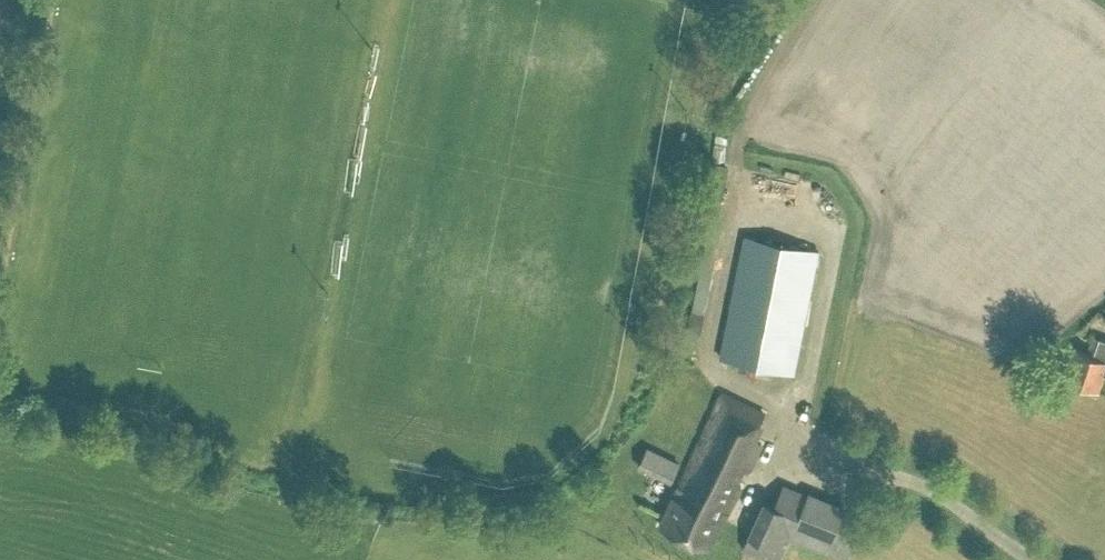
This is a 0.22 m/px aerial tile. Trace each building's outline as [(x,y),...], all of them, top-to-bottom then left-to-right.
[(820,249),(744,234),(720,355),(796,370),(820,249)] [(1100,336),(1094,353),(1076,347),(1073,355),(1062,352),(1055,372),(1100,388),(1104,372),(1104,338),(1100,336)] [(713,548),(743,487),(739,485),(747,469),(751,471),(766,441),(757,436),(768,414),(724,392),(659,522),(713,548)] [(743,547),(762,555),(773,559),(780,559),(782,556),(790,536),(834,555),(847,559),(851,551),(855,540),(866,514),(811,490),(806,500),(802,511),(781,502),(765,495),(743,547)]
